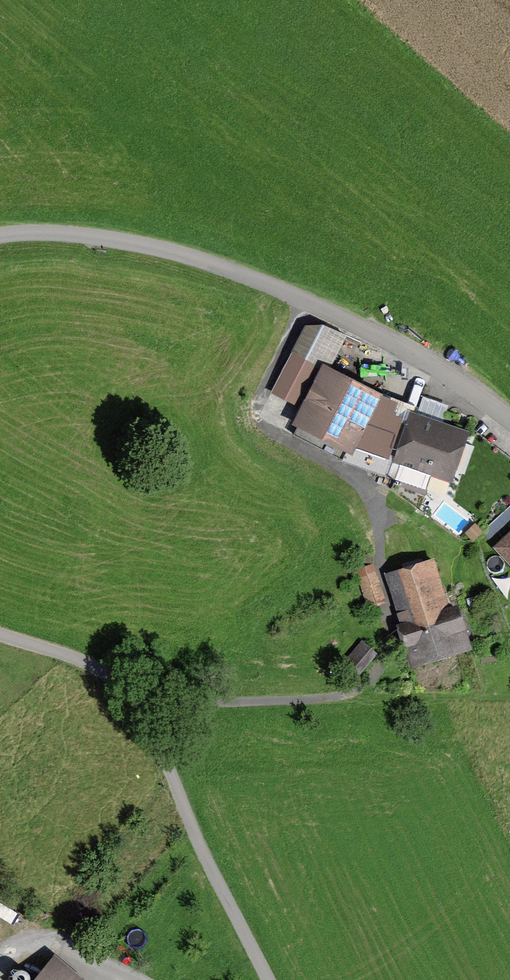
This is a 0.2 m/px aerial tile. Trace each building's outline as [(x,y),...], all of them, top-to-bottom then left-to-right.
[(425,489),(481,532),(509,505),(509,473),(460,434),(415,419),(417,414),(374,397),(291,355),(272,390),(308,408),(294,435),(342,460),(425,489)] [(368,555),(355,560),(369,607),(384,603),(368,555)] [(396,571),(401,588),(394,590),(406,626),(401,627),(411,661),(467,643),(456,609),(448,612),(432,560),(396,571)] [(362,644),(345,664),(357,674),(374,654),(362,644)] [(57,962),(38,979),(78,979),(57,962)]
